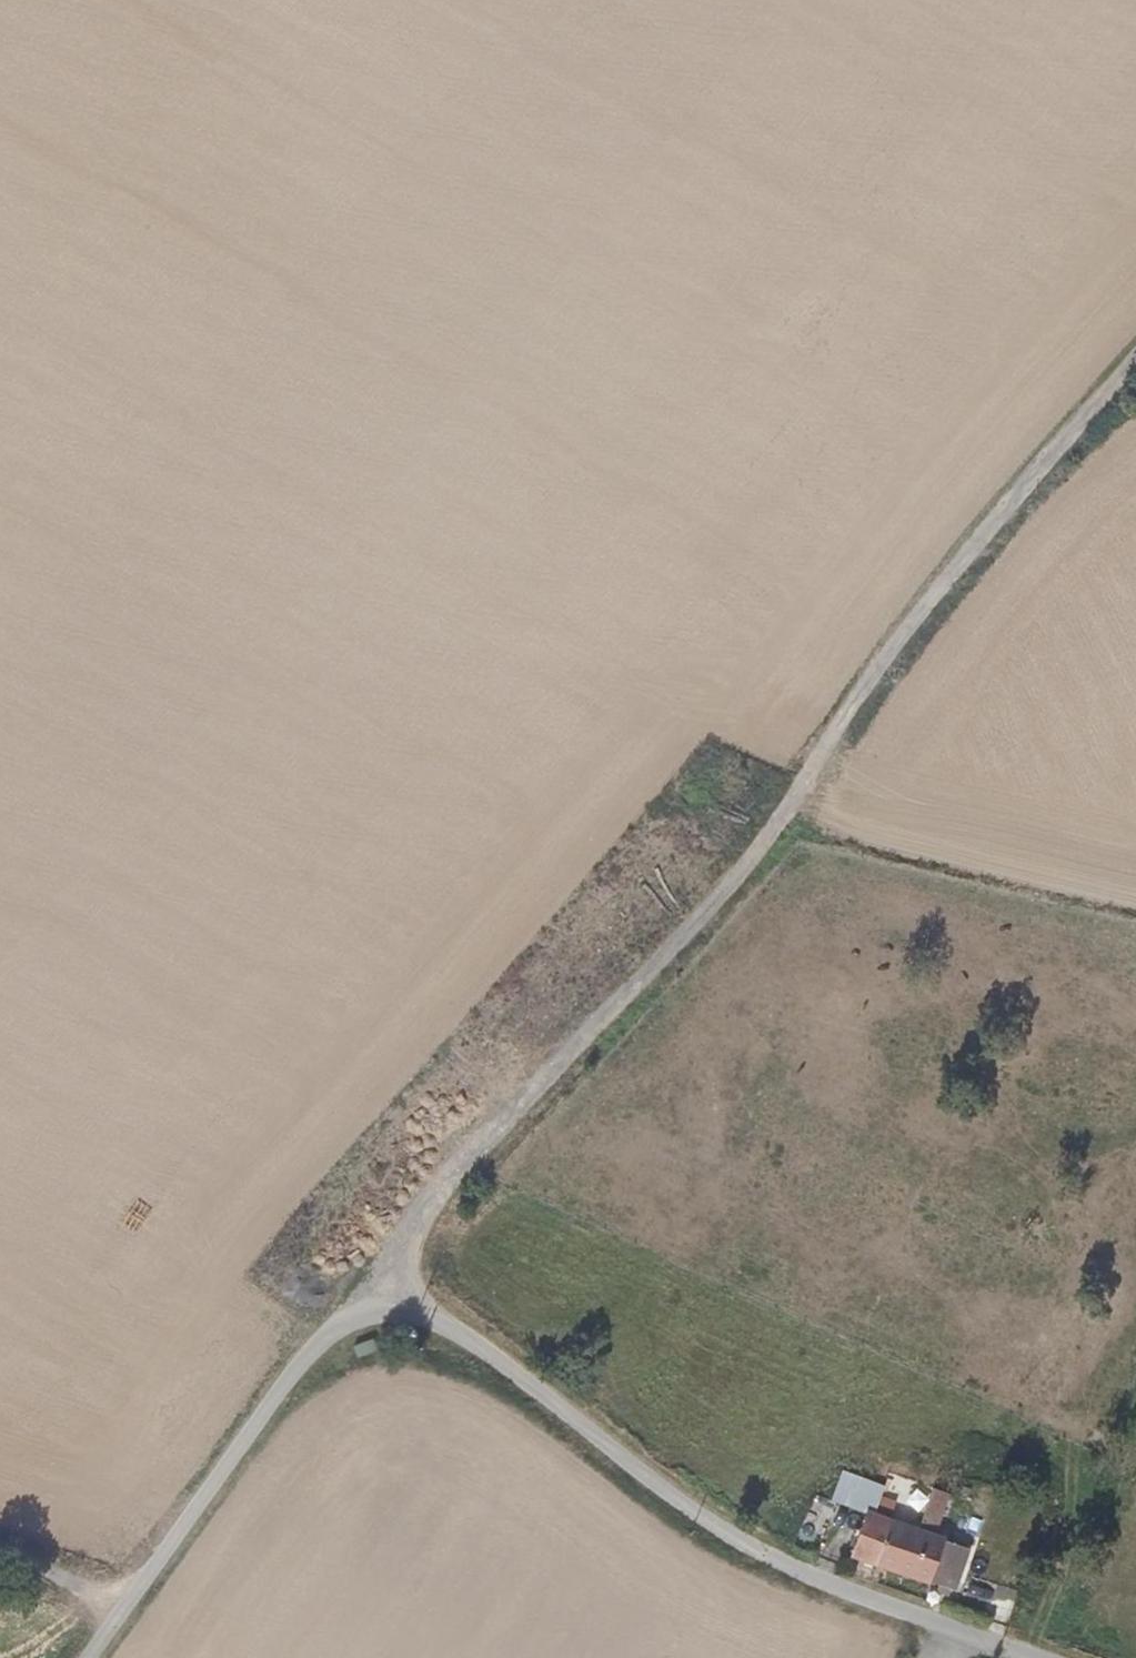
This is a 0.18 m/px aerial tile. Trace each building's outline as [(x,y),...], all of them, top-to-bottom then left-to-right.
[(941,1526),(947,1489),(929,1486),(923,1523),(941,1526)] [(848,1556),(955,1598),(975,1548),(868,1506),(848,1556)]
